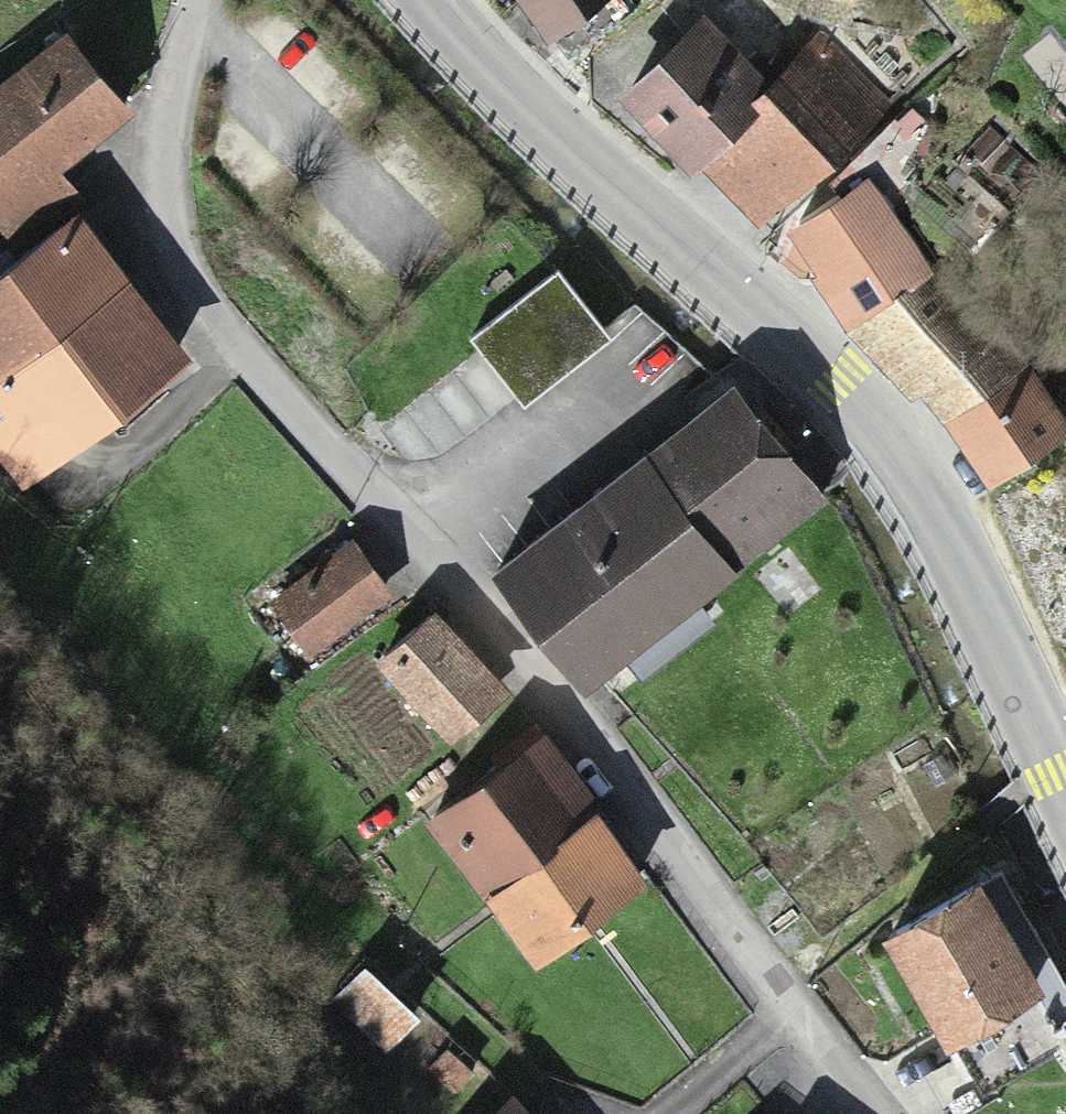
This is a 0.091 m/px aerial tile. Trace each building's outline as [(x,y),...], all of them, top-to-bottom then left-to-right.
[(622,0),(513,0),(563,70),(635,19),(622,0)] [(707,41),(631,109),(700,187),(777,118),(707,41)] [(0,100),(0,216),(20,241),(139,149),(62,52),(0,100)] [(835,66),(777,118),(700,187),(753,245),(888,124),(835,66)] [(860,205),(804,242),(863,330),(918,293),(860,205)] [(68,221),(0,279),(0,460),(22,485),(179,352),(68,221)] [(559,288),(477,349),(527,414),(608,353),(559,288)] [(952,437),(1003,402),(931,297),(880,332),(952,437)] [(952,437),(998,503),(1065,457),(1065,448),(1024,388),(1003,402),(952,437)] [(726,399),(496,572),(580,684),(811,511),(726,399)] [(335,543),(267,591),(306,644),(373,595),(335,543)] [(417,610),(374,652),(449,728),(492,686),(417,610)] [(530,735),(427,813),(533,952),(636,874),(530,735)] [(978,866),(885,914),(943,1026),(1036,979),(978,866)] [(414,1018),(368,974),(339,1004),(385,1048),(414,1018)] [(446,1061),(428,1078),(447,1098),(465,1081),(446,1061)] [(502,1104),(491,1113),(512,1113),(502,1104)]
